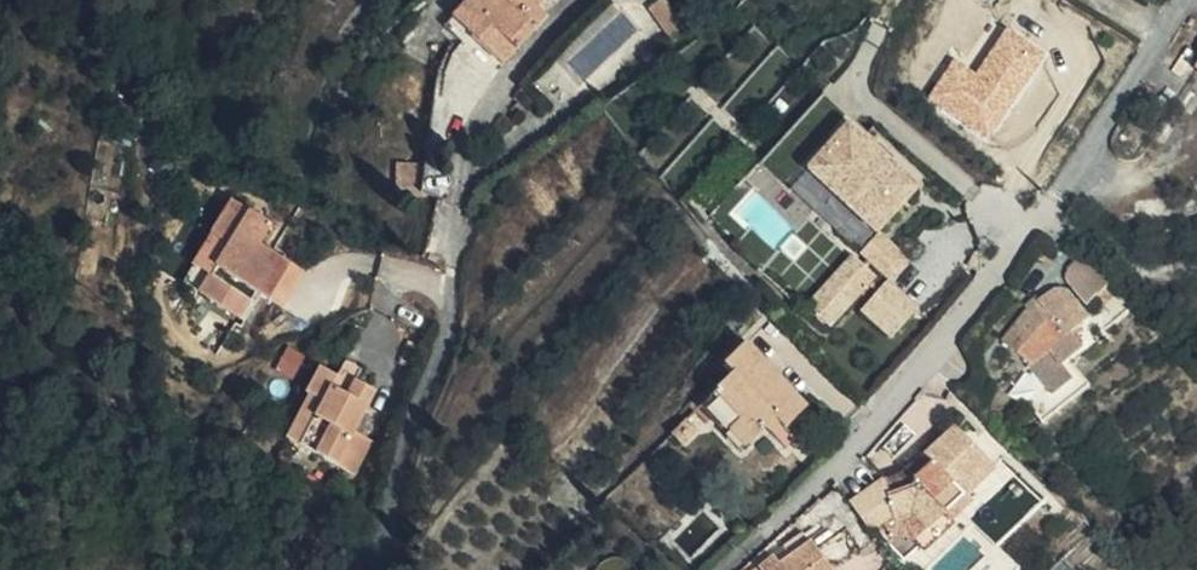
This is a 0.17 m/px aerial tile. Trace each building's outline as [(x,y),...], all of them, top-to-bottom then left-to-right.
[(530,14),(546,0),(466,0),(439,25),(456,45),(465,37),(495,67),(533,32),(523,21),(530,14)] [(680,14),(662,0),(653,0),(645,10),(663,31),(680,14)] [(540,25),(530,14),(523,21),(533,32),(540,25)] [(676,45),(697,29),(682,15),(680,14),(663,31),(676,45)] [(849,124),(807,169),(881,237),(923,192),(849,124)] [(421,167),(382,166),(380,202),(421,204),(421,167)] [(259,296),(282,263),(248,239),(260,217),(219,194),(193,235),(210,247),(183,285),(227,315),(246,287),(259,296)] [(210,247),(193,235),(167,274),(183,285),(210,247)] [(854,254),(810,303),(834,325),(878,276),(854,254)] [(1102,299),(1120,276),(1096,255),(1076,277),(1102,299)] [(294,271),(282,263),(259,296),(270,305),(294,271)] [(1129,284),(1120,276),(1102,299),(1109,306),(1129,284)] [(891,280),(864,310),(894,336),(920,306),(891,280)] [(1046,374),(1100,312),(1073,291),(1064,290),(1050,297),(1011,343),(1046,374)] [(736,433),(751,448),(781,417),(788,423),(808,403),(747,343),(721,367),(732,379),(718,393),(745,423),(736,433)] [(290,347),(279,369),(294,377),(306,355),(290,347)] [(344,358),(335,375),(355,386),(359,378),(364,368),(344,358)] [(355,386),(335,375),(319,367),(305,393),(309,395),(319,401),(297,441),(357,473),(376,438),(353,426),(375,387),(359,378),(355,386)] [(745,454),(751,448),(736,433),(745,423),(718,393),(701,410),(745,454)] [(319,401),(309,395),(287,436),(297,441),(319,401)] [(1018,482),(982,439),(938,475),(908,486),(890,455),(852,487),(921,569),(925,569),(944,554),(992,515),(987,509),(1018,482)] [(820,552),(791,569),(833,569),(820,552)]
